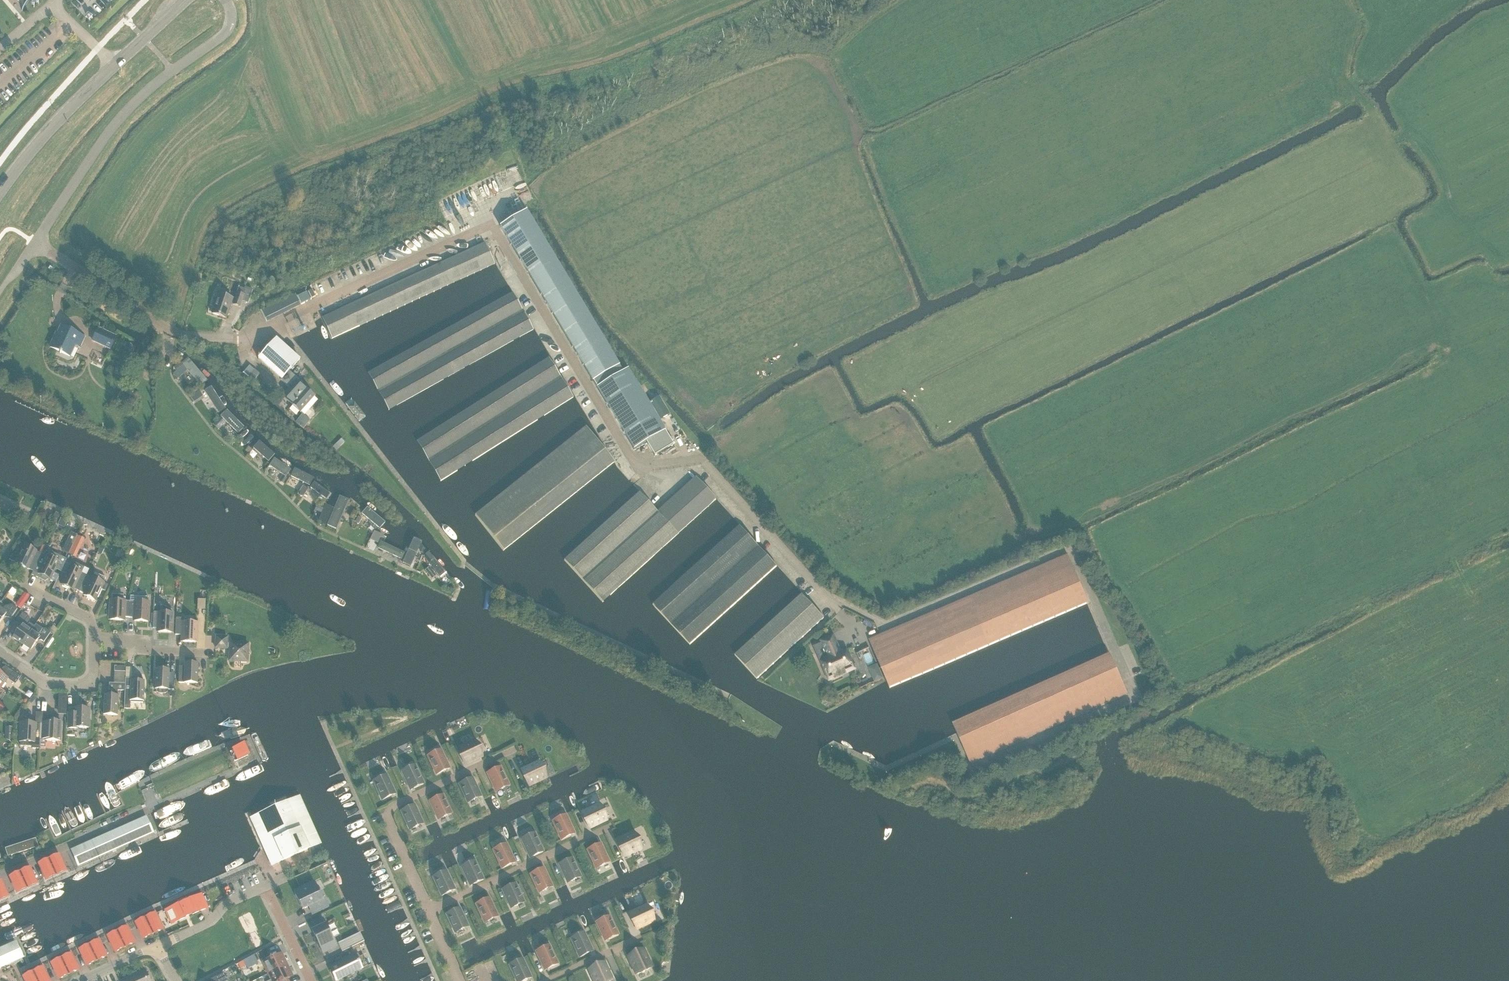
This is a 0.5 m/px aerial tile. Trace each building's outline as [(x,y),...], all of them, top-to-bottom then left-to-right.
[(19,2),(21,0),(25,4),(23,7),(21,11),(22,11),(24,8),(25,5),(28,1),(30,3),(34,1),(35,0),(17,0),(19,2)] [(527,211),(499,227),(593,383),(620,366),(527,211)] [(494,264),(485,243),(322,318),(332,339),(494,264)] [(247,303),(251,291),(239,287),(233,304),(240,307),(242,301),(247,303)] [(301,304),(310,300),(306,292),(297,297),(301,304)] [(523,311),(512,293),(368,373),(378,392),(523,311)] [(226,318),(233,299),(218,294),(212,313),(226,318)] [(267,322),(301,305),(295,294),(261,311),(267,322)] [(533,330),(523,311),(378,392),(388,410),(533,330)] [(80,347),(84,337),(61,326),(56,337),(55,337),(50,347),(70,356),(75,345),(80,347)] [(110,349),(115,337),(98,329),(92,340),(110,349)] [(300,359),(276,338),(263,353),(262,351),(258,356),(259,357),(258,358),(281,379),(280,379),(290,388),(282,396),(300,412),(314,397),(297,381),(298,379),(289,371),(300,359)] [(127,343),(123,341),(121,347),(124,348),(122,352),(129,354),(132,355),(136,347),(133,346),(133,345),(127,342),(127,343)] [(561,378),(549,358),(417,441),(429,461),(561,378)] [(190,361),(183,367),(197,384),(204,379),(190,361)] [(249,363),(244,371),(254,379),(260,371),(249,363)] [(673,445),(628,370),(597,388),(634,450),(646,442),(654,456),(673,445)] [(573,397),(561,378),(429,461),(441,481),(573,397)] [(212,388),(205,392),(218,413),(226,409),(212,388)] [(126,405),(130,396),(121,391),(116,400),(126,405)] [(227,410),(220,417),(237,435),(245,428),(227,410)] [(599,445),(586,428),(474,515),(487,532),(599,445)] [(267,462),(274,455),(259,442),(253,450),(267,462)] [(613,462),(599,445),(487,532),(501,549),(613,462)] [(291,469),(275,458),(269,466),(286,477),(291,469)] [(315,477),(293,466),(289,476),(309,487),(315,477)] [(716,499),(697,479),(659,513),(658,512),(583,581),(602,602),(716,499)] [(316,482),(311,489),(327,501),(332,494),(316,482)] [(658,512),(639,492),(564,560),(583,581),(658,512)] [(349,500),(339,497),(335,508),(328,526),(338,530),(349,500)] [(335,508),(326,504),(319,522),(328,526),(335,508)] [(389,525),(369,507),(363,514),(383,531),(389,525)] [(759,546),(740,526),(654,604),(672,625),(759,546)] [(77,533),(69,552),(77,555),(85,536),(77,533)] [(414,538),(403,562),(408,565),(420,541),(414,538)] [(404,555),(380,544),(377,551),(401,562),(404,555)] [(33,571),(41,554),(36,551),(24,545),(16,563),(27,569),(28,569),(33,571)] [(777,566),(759,546),(672,625),(691,645),(777,566)] [(428,548),(420,554),(420,557),(445,586),(453,578),(428,548)] [(61,571),(67,559),(49,550),(46,556),(41,554),(33,571),(31,575),(45,581),(48,579),(50,579),(55,568),(61,571)] [(1068,555),(869,640),(889,688),(1088,603),(1068,555)] [(79,591),(86,575),(81,573),(84,567),(67,559),(61,571),(66,573),(61,585),(73,590),(73,589),(79,591)] [(86,575),(79,591),(84,594),(83,595),(95,601),(101,589),(105,591),(108,585),(104,583),(106,578),(95,573),(93,577),(92,576),(92,577),(86,575)] [(129,617),(130,601),(124,601),(123,601),(124,595),(113,594),(112,600),(111,600),(110,620),(123,621),(123,617),(129,617)] [(824,618),(802,594),(735,655),(757,679),(824,618)] [(130,601),(129,617),(134,618),(134,621),(147,622),(148,602),(148,597),(136,597),(136,602),(135,601),(135,602),(130,601)] [(5,615),(10,619),(17,609),(11,605),(5,605),(2,609),(0,607),(0,622),(5,615)] [(171,613),(171,609),(162,605),(161,605),(160,612),(153,612),(153,628),(158,629),(158,632),(171,633),(172,613),(171,613)] [(21,644),(31,630),(27,626),(29,623),(29,618),(22,613),(15,622),(20,626),(12,638),(21,644)] [(196,642),(196,622),(184,622),(184,618),(176,618),(175,635),(183,635),(182,642),(196,642)] [(31,630),(21,644),(30,650),(39,639),(43,642),(50,632),(45,629),(42,629),(43,628),(36,624),(31,630)] [(230,643),(227,643),(227,637),(216,636),(215,648),(227,648),(230,648),(229,661),(247,662),(248,644),(230,643)] [(842,655),(833,636),(821,641),(828,658),(820,661),(829,681),(843,675),(842,672),(854,667),(848,652),(842,655)] [(866,663),(875,659),(872,652),(860,652),(860,660),(865,660),(866,663)] [(1126,692),(1109,652),(951,720),(969,760),(1126,692)] [(197,683),(198,663),(184,663),(184,666),(179,666),(178,683),(197,683)] [(0,688),(7,678),(15,684),(20,677),(5,667),(0,673),(0,688)] [(174,690),(175,674),(169,673),(169,670),(156,669),(155,689),(157,689),(157,692),(159,693),(161,694),(163,694),(165,693),(167,692),(167,690),(174,690)] [(125,691),(124,709),(130,709),(131,702),(143,703),(143,701),(144,681),(131,681),(131,678),(126,678),(126,684),(125,684),(125,691)] [(125,691),(125,684),(109,683),(109,690),(113,690),(112,695),(105,695),(104,715),(117,715),(118,691),(125,691)] [(88,728),(89,708),(69,708),(68,728),(88,728)] [(41,713),(36,712),(35,723),(21,722),(20,746),(32,747),(32,749),(39,749),(40,740),(41,724),(41,713)] [(47,713),(41,713),(41,724),(40,740),(46,740),(60,741),(61,721),(47,721),(47,713)] [(472,742),(458,749),(465,764),(479,757),(482,756),(480,748),(475,741),(472,742)] [(237,762),(247,758),(243,747),(230,753),(234,763),(237,762)] [(442,754),(441,751),(434,753),(428,757),(430,760),(437,774),(449,768),(442,754)] [(543,779),(546,777),(544,769),(539,762),(536,763),(521,770),(529,785),(543,779)] [(416,769),(415,767),(408,768),(403,772),(404,775),(411,790),(423,784),(416,769)] [(494,787),(495,790),(502,788),(508,784),(507,782),(500,767),(487,773),(494,787)] [(387,777),(380,778),(374,782),(375,785),(382,800),(395,794),(388,779),(387,777)] [(481,797),(472,778),(459,784),(467,801),(474,799),(481,797)] [(437,815),(438,818),(445,817),(450,813),(449,810),(442,795),(430,801),(437,815)] [(272,865),(320,843),(298,797),(274,808),(251,818),(264,846),(268,855),(272,865)] [(408,825),(409,828),(416,827),(422,823),(421,820),(414,805),(401,811),(408,825)] [(603,821),(606,820),(604,811),(599,805),(596,806),(582,812),(589,828),(604,821),(603,821)] [(555,825),(561,840),(574,834),(567,819),(566,816),(559,818),(553,822),(555,825)] [(152,833),(146,817),(138,821),(140,824),(81,850),(79,847),(72,850),(78,865),(86,862),(84,858),(143,832),(145,836),(152,833)] [(638,849),(641,848),(639,840),(634,833),(631,834),(616,841),(624,856),(638,849)] [(523,843),(530,858),(543,852),(536,837),(535,834),(528,836),(522,840),(523,843)] [(38,835),(3,847),(6,856),(41,845),(38,835)] [(594,864),(596,867),(603,865),(608,861),(607,858),(600,844),(588,850),(594,864)] [(495,854),(502,868),(515,862),(508,848),(506,845),(500,847),(494,851),(495,854)] [(49,860),(56,876),(66,872),(59,856),(49,860)] [(566,879),(567,881),(574,880),(580,876),(578,873),(572,858),(559,864),(566,879)] [(47,880),(56,876),(49,860),(39,864),(47,880)] [(463,871),(470,886),(483,880),(476,865),(475,862),(468,864),(462,868),(464,871),(463,871)] [(537,889),(539,891),(546,890),(551,886),(550,883),(543,868),(530,874),(537,889)] [(20,873),(27,889),(37,885),(30,869),(20,873)] [(435,881),(442,895),(455,890),(448,875),(446,872),(440,874),(434,878),(435,881)] [(18,893),(27,889),(20,873),(11,877),(18,893)] [(324,898),(322,899),(314,882),(294,892),(299,904),(302,909),(311,905),(314,913),(328,906),(324,898)] [(509,904),(511,907),(517,905),(523,901),(522,898),(515,883),(502,889),(509,904)] [(207,907),(201,895),(204,894),(203,894),(187,901),(186,899),(187,899),(178,903),(179,903),(179,904),(166,910),(172,924),(186,917),(186,916),(192,913),(192,914),(209,907),(209,906),(207,907)] [(483,919),(484,921),(491,920),(497,916),(495,913),(496,913),(489,898),(476,904),(483,919)] [(651,922),(654,921),(652,912),(647,906),(644,907),(629,913),(636,929),(651,922)] [(466,923),(459,908),(446,914),(453,929),(453,928),(455,931),(461,930),(467,926),(466,923)] [(147,922),(153,934),(162,930),(154,913),(145,918),(147,922)] [(598,926),(605,941),(618,935),(611,920),(610,917),(603,919),(597,923),(598,926)] [(143,939),(153,934),(147,922),(145,918),(135,922),(143,939)] [(323,919),(310,926),(322,952),(336,946),(323,919)] [(117,931),(124,947),(134,943),(126,927),(117,931)] [(115,952),(124,947),(117,931),(107,936),(109,940),(115,952)] [(585,937),(584,934),(577,935),(572,940),(573,942),(580,957),(592,951),(585,936),(585,937)] [(89,945),(97,960),(106,956),(98,940),(89,945)] [(15,944),(0,951),(0,968),(16,961),(22,958),(15,944)] [(87,965),(97,960),(89,945),(79,949),(81,954),(87,965)] [(551,949),(549,947),(543,948),(537,952),(538,955),(545,970),(557,964),(551,949)] [(635,971),(636,974),(644,972),(651,967),(650,964),(643,949),(628,956),(634,971),(635,971)] [(61,958),(69,974),(78,970),(70,954),(61,958)] [(281,954),(263,963),(268,972),(286,964),(281,954)] [(355,955),(329,967),(336,980),(361,968),(355,955)] [(59,979),(69,974),(61,958),(51,963),(59,979)] [(523,960),(516,962),(510,966),(511,969),(517,980),(524,980),(531,978),(524,963),(523,960)] [(612,980),(610,977),(611,977),(604,962),(589,970),(594,980),(610,980),(612,980)] [(268,980),(281,980),(292,976),(286,964),(268,973),(271,980),(268,980)] [(37,980),(49,980),(42,967),(33,971),(37,980)] [(145,970),(136,974),(136,972),(130,974),(131,976),(120,980),(149,980),(145,970)] [(33,971),(23,976),(26,980),(37,980),(33,971)] [(227,980),(223,973),(208,980),(226,980),(227,980)]
